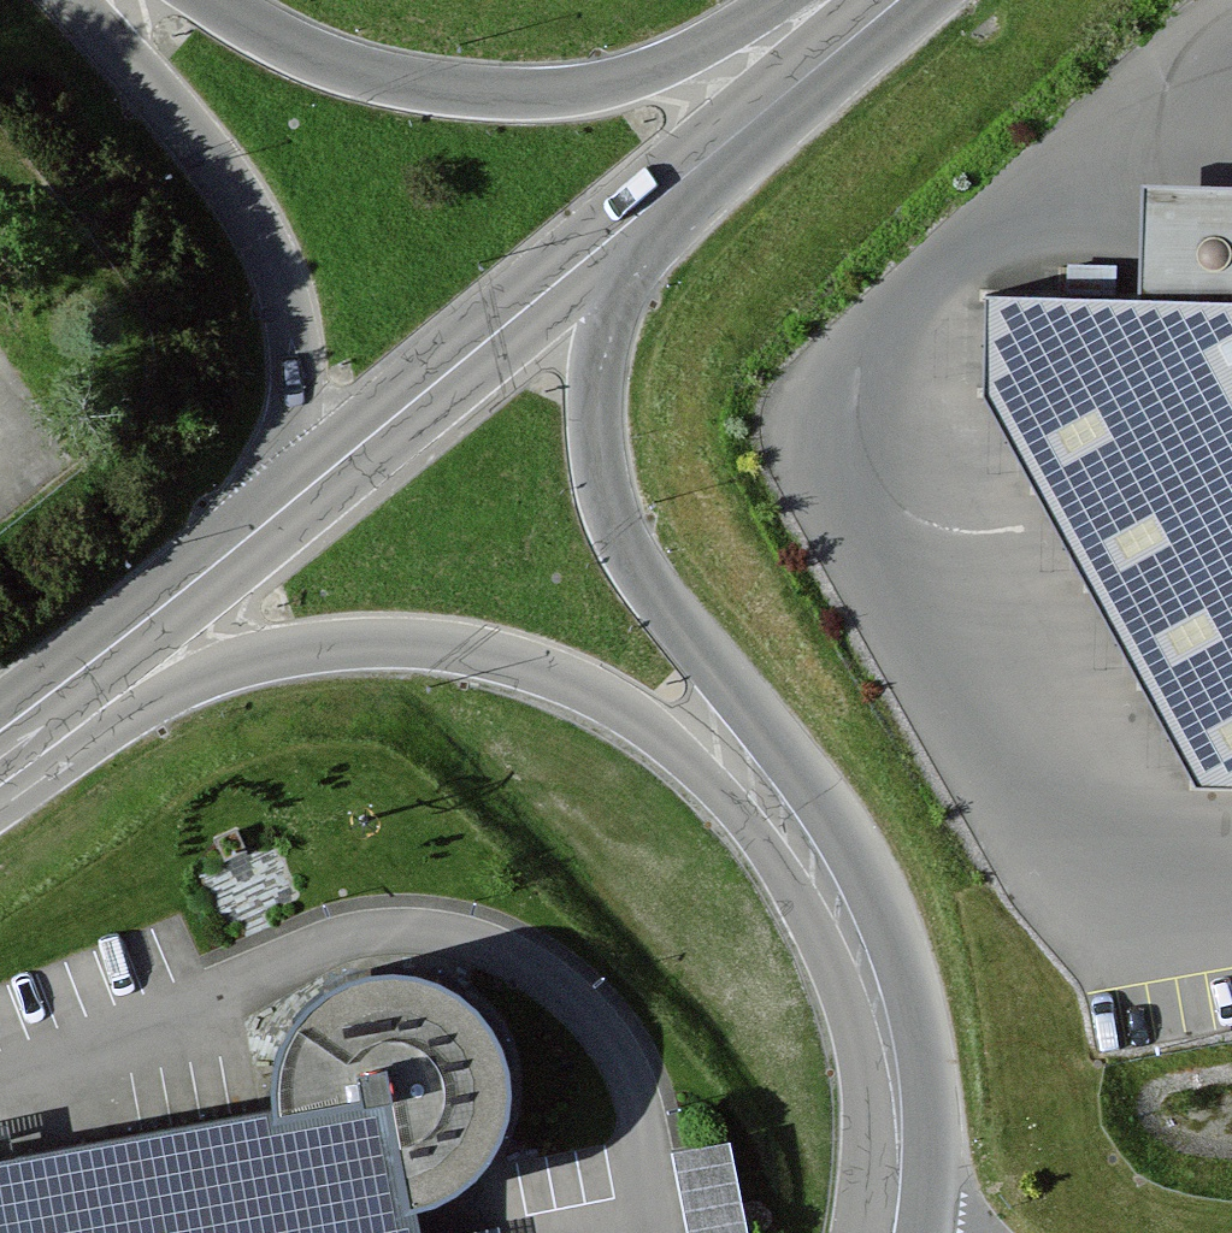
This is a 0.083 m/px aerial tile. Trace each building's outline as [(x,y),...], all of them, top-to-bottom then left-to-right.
[(1199,798),(1231,800),(1231,200),(1148,199),(1145,330),(986,316),(983,410),(1199,798)] [(280,1115),(0,1166),(0,1232),(414,1232),(410,1211),(427,1206),(468,1188),(496,1153),(514,1103),(501,1046),(469,1008),(449,989),(423,981),(387,975),(336,985),(297,1025),(278,1070),(280,1115)]
